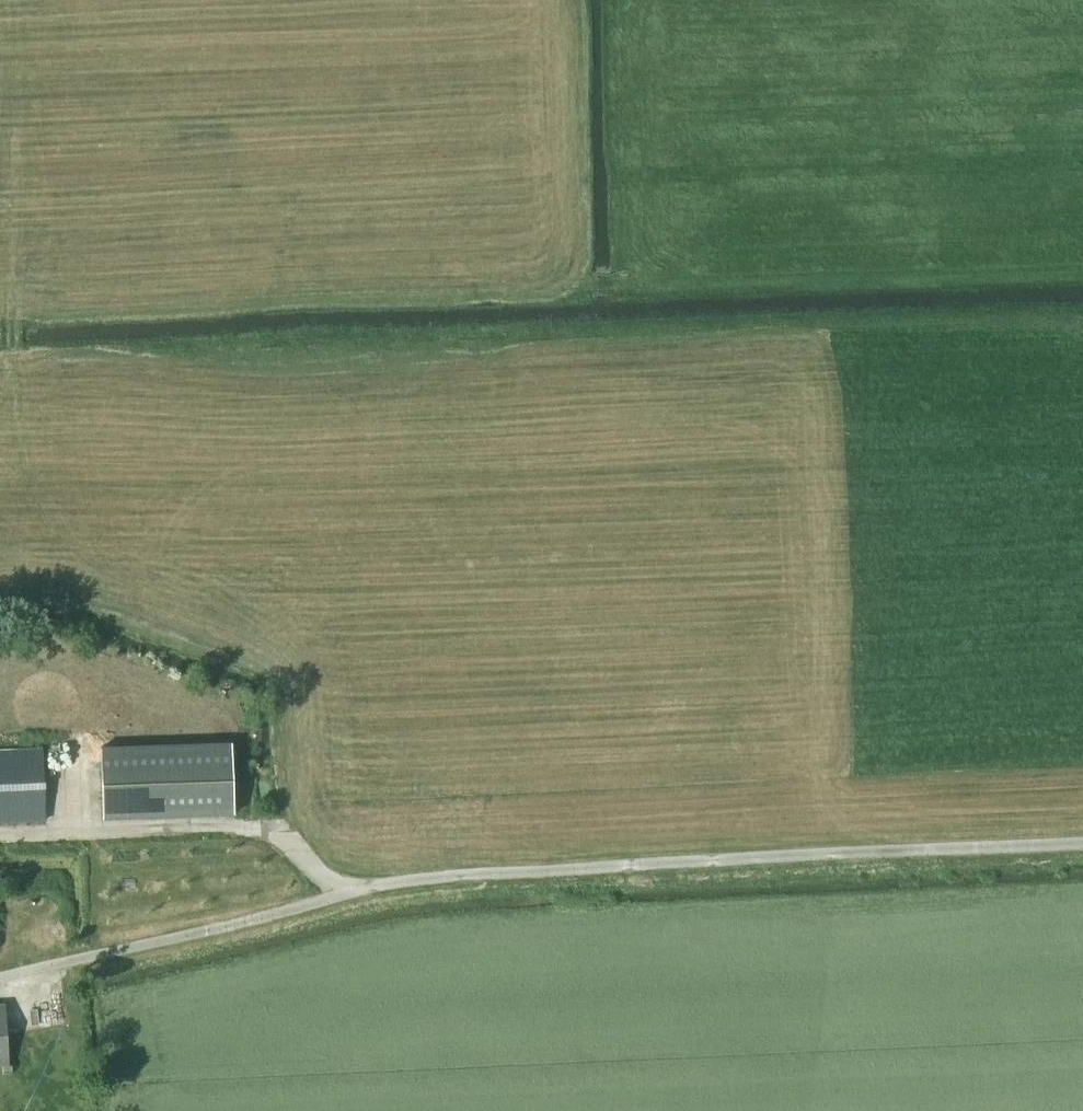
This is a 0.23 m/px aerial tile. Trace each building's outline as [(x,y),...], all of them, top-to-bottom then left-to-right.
[(228,742),(97,748),(100,818),(231,812),(228,742)] [(0,751),(0,821),(43,819),(40,750),(0,751)] [(8,1065),(4,999),(0,999),(0,1065),(8,1065)]
